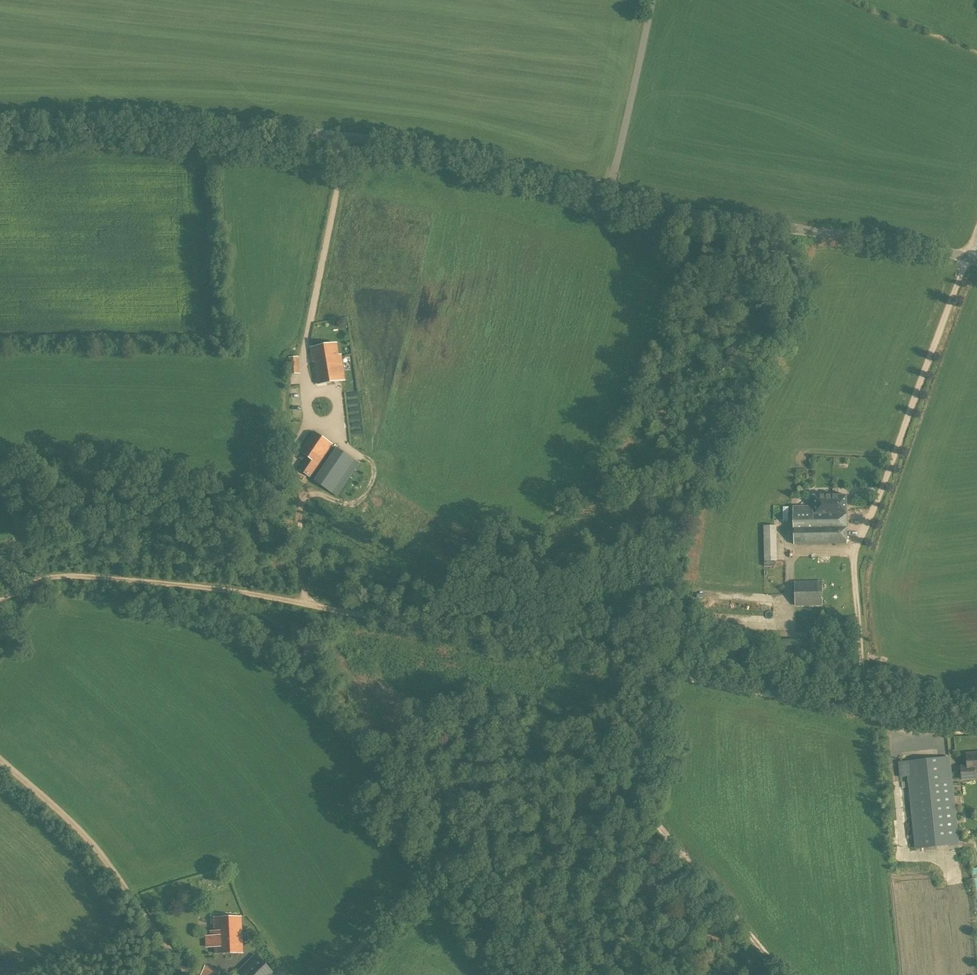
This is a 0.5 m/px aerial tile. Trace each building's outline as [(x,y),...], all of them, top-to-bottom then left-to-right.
[(311,348),(313,363),(315,362),(318,384),(345,380),(341,355),(339,355),(337,344),(311,348)] [(289,357),(290,374),(299,373),(299,357),(289,357)] [(302,453),(299,459),(303,462),(298,469),(310,477),(316,470),(318,471),(335,445),(313,431),(299,452),(302,453)] [(314,481),(332,494),(356,460),(337,447),(314,481)] [(846,495),(813,496),(813,506),(793,506),(794,545),(847,544),(846,495)] [(763,525),(764,566),(775,566),(775,561),(777,561),(776,525),(763,525)] [(822,581),(794,581),(795,606),(823,606),(822,581)] [(809,638),(779,639),(779,658),(810,657),(809,638)] [(966,754),(967,767),(961,767),(962,779),(974,778),(974,770),(976,770),(976,753),(966,754)] [(905,761),(915,849),(959,845),(950,756),(905,761)] [(245,951),(245,944),(241,944),(240,916),(214,917),(215,954),(242,953),(242,951),(245,951)] [(255,954),(235,973),(237,974),(274,974),(275,974),(255,954)]
